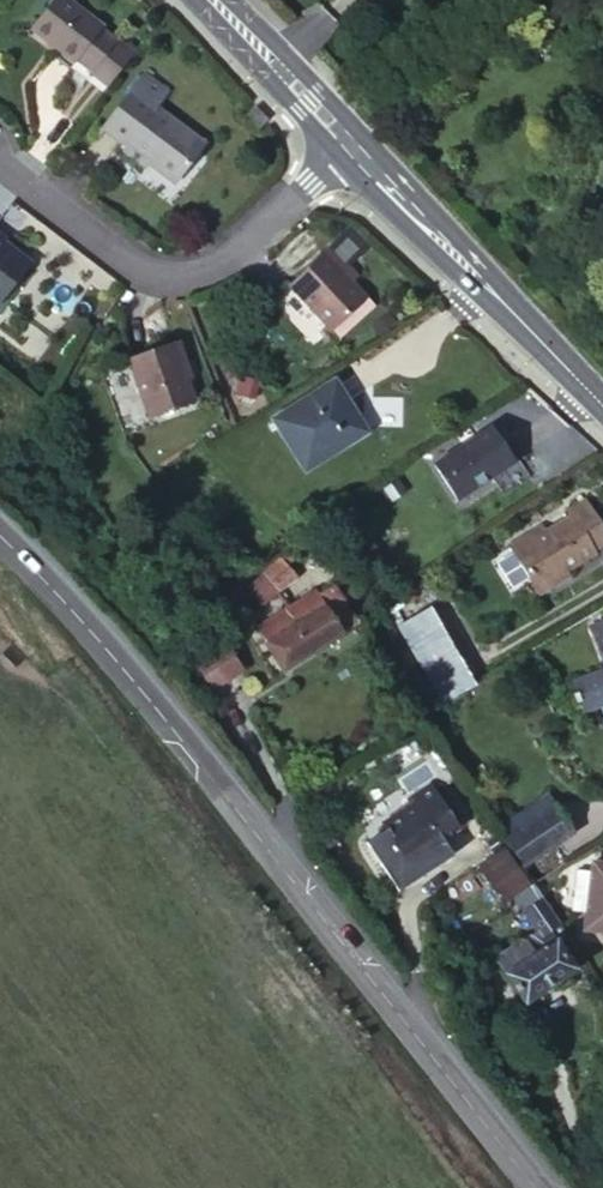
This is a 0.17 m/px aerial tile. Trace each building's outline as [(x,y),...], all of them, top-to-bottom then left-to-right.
[(68,67),(71,63),(86,75),(112,43),(97,30),(99,27),(70,0),(48,0),(25,28),(68,67)] [(112,43),(86,75),(103,89),(130,57),(112,43)] [(128,92),(102,125),(126,145),(119,153),(111,163),(132,182),(141,171),(148,161),(172,182),(199,150),(128,92)] [(262,109),(254,119),(263,130),(273,121),(262,109)] [(126,145),(102,125),(94,135),(119,153),(126,145)] [(165,190),(172,182),(148,161),(141,171),(165,190)] [(22,267),(0,249),(0,292),(22,267)] [(337,330),(353,313),(367,299),(340,272),(346,266),(331,251),(296,288),(337,330)] [(367,299),(353,313),(363,323),(378,308),(367,299)] [(178,340),(129,358),(145,414),(188,400),(179,365),(185,364),(178,340)] [(332,393),(274,429),(302,473),(361,437),(332,393)] [(487,434),(453,454),(471,485),(506,464),(487,434)] [(471,485),(453,454),(427,470),(447,500),(471,485)] [(536,601),(563,587),(559,579),(602,556),(602,531),(588,504),(569,518),(573,522),(511,556),(536,601)] [(268,591),(289,576),(283,568),(290,563),(285,557),(244,587),(256,604),(271,594),(268,591)] [(268,591),(271,594),(292,579),(289,576),(268,591)] [(246,631),(271,670),(346,623),(327,590),(312,599),(310,595),(246,631)] [(429,698),(465,682),(421,603),(386,623),(429,698)] [(597,663),(602,682),(602,642),(591,646),(597,663)] [(197,654),(215,682),(229,673),(211,645),(197,654)] [(181,665),(199,692),(215,682),(197,654),(181,665)] [(597,663),(564,675),(573,706),(602,695),(602,682),(597,663)] [(360,837),(392,877),(424,852),(420,846),(435,835),(403,795),(387,807),(391,812),(360,837)] [(487,847),(505,873),(560,837),(538,802),(523,813),(528,821),(487,847)] [(481,911),(504,894),(510,890),(485,853),(455,873),(481,911)] [(578,865),(571,936),(602,938),(602,867),(578,865)] [(517,911),(526,904),(514,887),(510,890),(504,894),(517,911)] [(542,928),(526,904),(517,911),(511,916),(522,932),(526,939),(531,935),(542,928)] [(522,932),(509,942),(518,956),(536,942),(531,935),(526,939),(522,932)] [(518,956),(509,942),(477,964),(486,978),(518,956)] [(536,942),(518,956),(486,978),(504,1008),(557,972),(536,942)]
